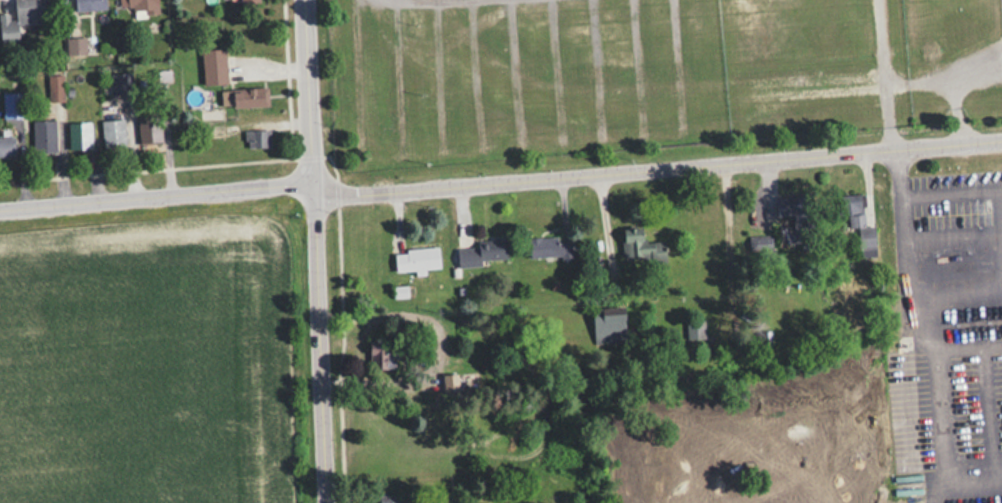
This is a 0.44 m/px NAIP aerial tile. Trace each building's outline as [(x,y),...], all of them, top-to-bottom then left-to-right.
[(13,13),(0,14),(0,43),(18,43),(17,24),(47,23),(46,0),(13,0),(13,13)] [(105,11),(105,0),(74,0),(74,11),(105,11)] [(132,7),(132,16),(158,14),(157,0),(118,0),(119,7),(132,7)] [(85,54),(85,38),(65,38),(65,54),(85,54)] [(226,84),(225,48),(201,50),(202,85),(226,84)] [(112,94),(132,93),(131,73),(111,74),(112,94)] [(268,106),(267,89),(227,90),(227,107),(268,106)] [(138,145),(160,145),(160,117),(138,117),(138,145)] [(125,120),(102,120),(102,151),(125,151),(125,120)] [(35,121),(35,155),(55,155),(55,121),(35,121)] [(67,123),(67,150),(91,150),(91,123),(67,123)] [(245,147),(269,147),(269,130),(245,130),(245,147)] [(14,158),(14,137),(0,137),(0,158),(14,158)] [(874,225),(864,225),(864,194),(845,194),(846,233),(854,233),(854,258),(875,257),(874,225)] [(664,241),(643,241),(643,230),(623,230),(623,259),(664,259),(664,241)] [(528,239),(530,258),(572,256),(571,237),(528,239)] [(458,248),(458,267),(480,267),(480,259),(506,259),(506,242),(476,242),(476,248),(458,248)] [(439,270),(438,248),(394,249),(395,271),(414,270),(414,271),(439,270)] [(592,309),(593,345),(624,344),(624,313),(603,314),(602,309),(592,309)] [(703,338),(703,322),(689,322),(689,339),(703,338)] [(397,341),(369,341),(369,368),(397,368),(397,341)] [(475,374),(443,374),(443,392),(475,392),(475,374)]
